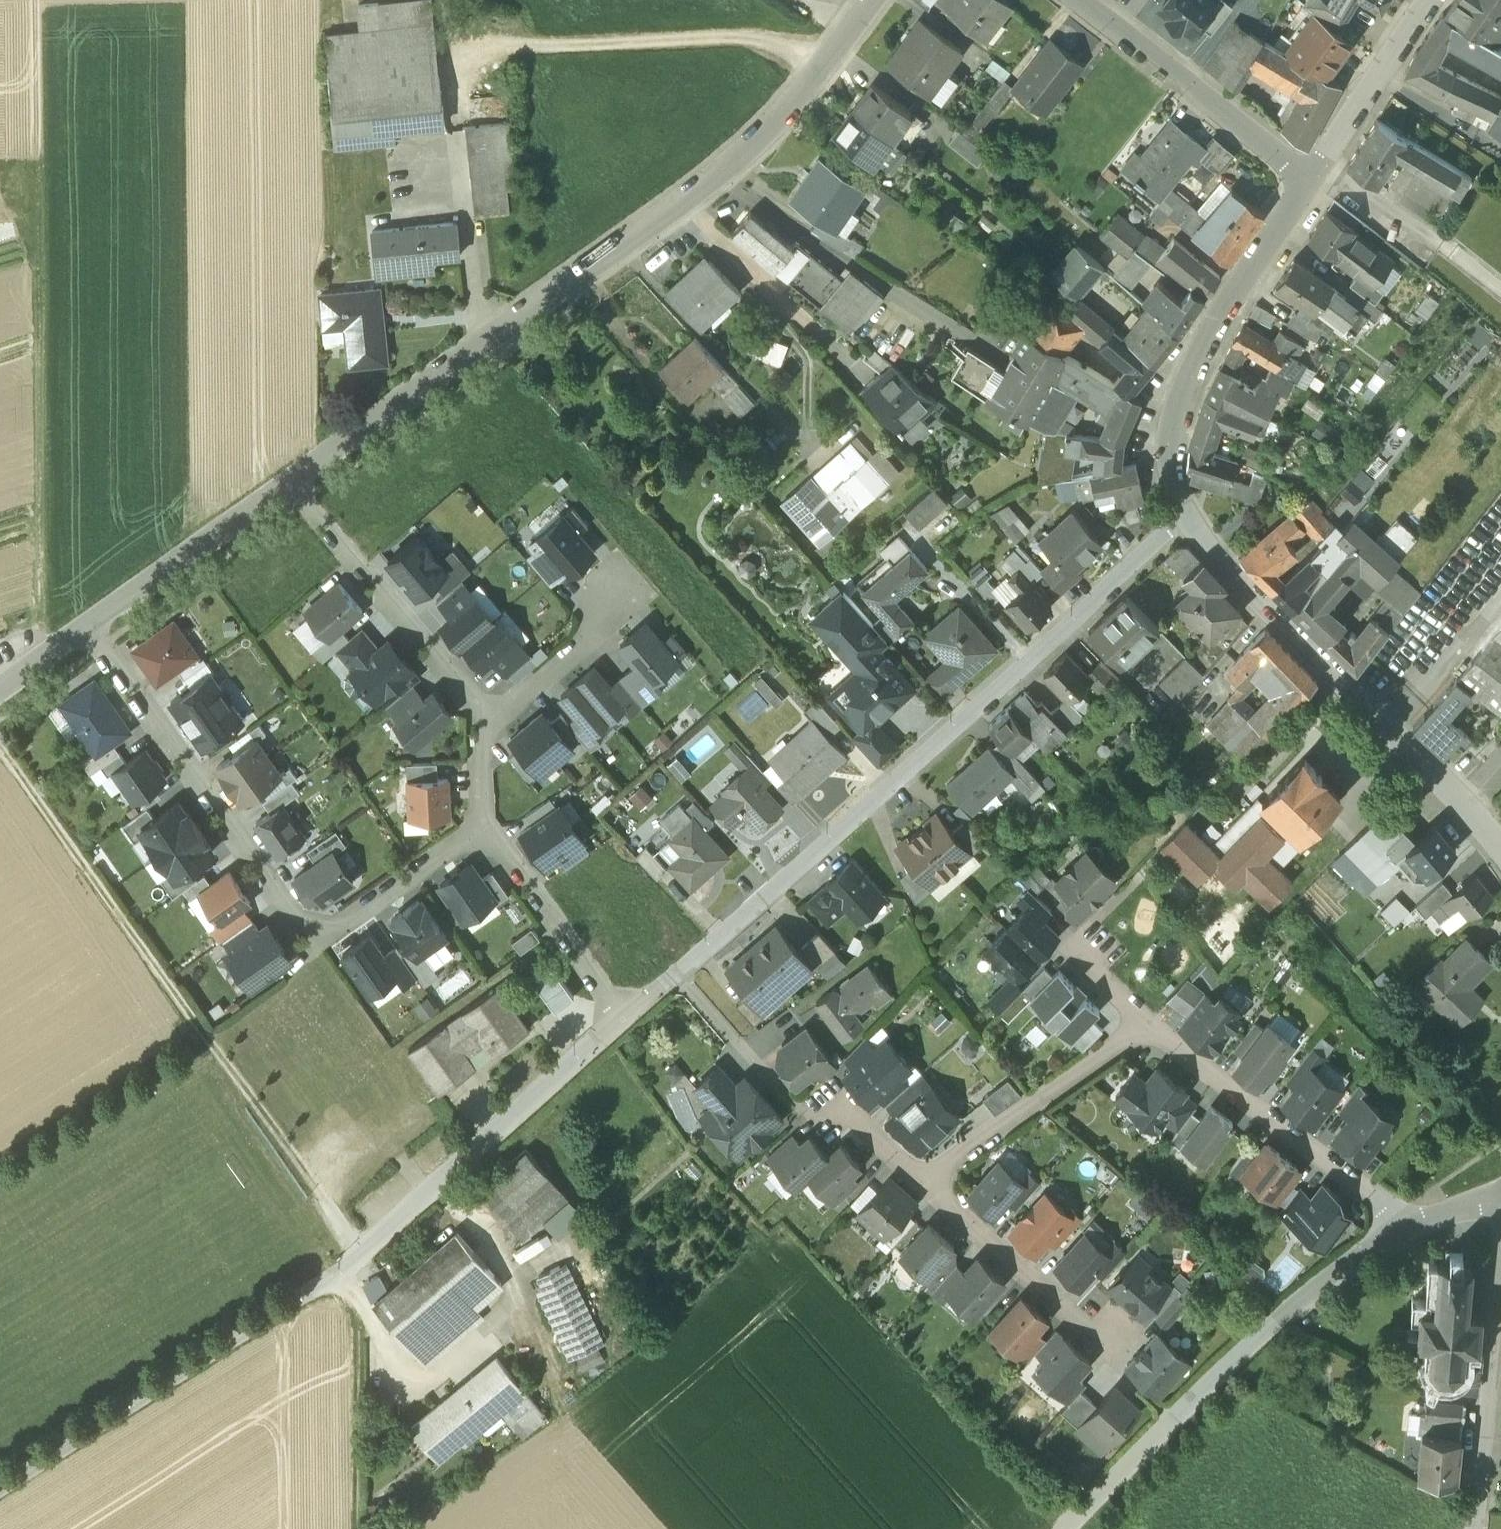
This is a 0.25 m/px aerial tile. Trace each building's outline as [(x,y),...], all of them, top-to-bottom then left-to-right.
[(378,3),(381,32),(434,26),(431,0),(404,0),(378,3)] [(940,0),(984,35),(1010,4),(1005,0),(941,0),(940,0)] [(1215,0),(1166,0),(1160,8),(1170,15),(1168,18),(1181,28),(1183,25),(1193,32),(1199,24),(1217,1),(1215,0)] [(1199,24),(1211,33),(1233,5),(1226,0),(1217,0),(1217,1),(1199,24)] [(1326,0),(1319,0),(1312,9),(1339,30),(1356,0),(1328,0),(1328,1),(1326,0)] [(1381,11),(1387,0),(1364,0),(1381,11)] [(1445,14),(1460,24),(1460,23),(1493,43),(1494,43),(1500,32),(1500,0),(1455,0),(1445,14)] [(378,3),(358,5),(361,34),(381,32),(378,3)] [(1353,41),(1315,12),(1301,31),(1339,59),(1353,41)] [(1443,13),(1425,39),(1445,49),(1448,43),(1481,62),(1493,43),(1460,23),(1460,24),(1445,14),(1443,13)] [(920,19),(887,63),(930,94),(948,69),(962,50),(920,19)] [(1285,52),(1264,39),(1234,22),(1225,36),(1224,36),(1205,65),(1233,87),(1248,65),(1291,87),(1296,85),(1305,68),(1289,60),(1289,56),(1290,54),(1285,52)] [(361,34),(325,38),(333,112),(332,112),(335,146),(387,141),(386,129),(445,123),(443,102),(442,102),(434,26),(381,32),(361,34)] [(1339,59),(1301,31),(1285,52),(1290,54),(1289,56),(1289,60),(1305,68),(1326,78),(1326,77),(1339,59)] [(1050,39),(1013,87),(1014,88),(1045,111),(1082,64),(1050,39)] [(1415,55),(1406,75),(1457,101),(1467,81),(1436,65),(1445,49),(1425,39),(1415,55)] [(1493,43),(1481,62),(1500,74),(1500,47),(1494,43),(1493,43)] [(990,70),(1004,79),(1010,70),(996,60),(990,70)] [(1326,78),(1305,68),(1296,85),(1304,89),(1302,92),(1302,91),(1300,94),(1298,92),(1290,108),(1293,109),(1319,123),(1339,85),(1326,78)] [(948,69),(930,94),(941,103),(960,78),(948,69)] [(1004,79),(968,128),(979,136),(986,127),(1014,88),(1013,87),(1004,79)] [(1500,107),(1500,99),(1467,81),(1457,101),(1494,120),(1500,107)] [(910,111),(873,83),(853,108),(891,137),(910,111)] [(1494,120),(1491,125),(1500,131),(1500,107),(1494,120)] [(891,137),(853,108),(834,134),(860,153),(872,162),(876,157),(891,137)] [(1319,123),(1293,109),(1282,129),(1306,148),(1319,123)] [(923,121),(910,111),(891,137),(904,146),(923,121)] [(1407,141),(1377,121),(1347,166),(1377,186),(1399,153),(1407,141)] [(511,122),(466,126),(474,214),(509,211),(506,186),(517,186),(511,122)] [(1183,135),(1170,125),(1143,157),(1148,161),(1135,177),(1133,180),(1156,199),(1189,159),(1195,164),(1200,157),(1206,150),(1205,150),(1185,133),(1183,135)] [(986,127),(979,136),(1015,165),(1022,156),(986,127)] [(987,151),(958,130),(948,142),(977,164),(987,151)] [(860,153),(834,134),(826,144),(852,163),(860,153)] [(904,146),(891,137),(876,157),(889,167),(904,146)] [(1232,154),(1214,139),(1205,150),(1206,150),(1200,157),(1217,172),(1232,154)] [(1460,173),(1407,141),(1399,153),(1408,158),(1403,166),(1448,193),(1460,173)] [(1139,154),(1126,170),(1135,177),(1148,161),(1143,157),(1139,154)] [(864,186),(819,155),(790,197),(818,217),(828,223),(829,222),(837,228),(838,226),(830,221),(842,204),(849,208),(850,207),(864,186)] [(1482,174),(1495,182),(1500,173),(1500,167),(1491,161),(1482,174)] [(1460,173),(1448,193),(1459,200),(1471,179),(1460,173)] [(1223,183),(1196,211),(1207,220),(1210,216),(1205,212),(1213,202),(1218,207),(1232,192),(1223,183)] [(1181,199),(1170,190),(1149,215),(1160,225),(1168,216),(1168,215),(1181,199)] [(1213,202),(1205,212),(1210,216),(1207,220),(1193,236),(1210,249),(1244,201),(1232,192),(1218,207),(1213,202)] [(1181,199),(1168,215),(1176,222),(1189,206),(1181,199)] [(1244,201),(1210,249),(1230,263),(1264,215),(1244,201)] [(1359,221),(1334,202),(1327,212),(1353,230),(1359,221)] [(849,208),(842,204),(830,221),(838,226),(846,231),(859,213),(850,207),(849,208)] [(1196,211),(1189,206),(1176,222),(1193,236),(1207,220),(1196,211)] [(793,244),(750,210),(731,233),(775,268),(794,245),(793,244)] [(1327,212),(1309,238),(1335,256),(1336,256),(1352,232),(1353,230),(1327,212)] [(1144,237),(1118,215),(1101,235),(1127,257),(1134,248),(1144,237)] [(846,231),(838,226),(837,228),(829,222),(828,223),(818,217),(811,228),(842,247),(851,234),(846,231)] [(455,222),(373,231),(378,276),(435,270),(434,257),(459,254),(455,222)] [(1352,232),(1336,256),(1335,256),(1334,257),(1357,275),(1371,286),(1373,285),(1391,261),(1366,242),(1352,232)] [(1174,239),(1163,252),(1177,262),(1187,250),(1174,239)] [(843,277),(796,240),(793,244),(794,245),(775,268),(820,305),(843,277)] [(1103,266),(1077,244),(1051,275),(1076,297),(1103,266)] [(1134,248),(1127,257),(1113,273),(1130,289),(1152,262),(1150,260),(1134,248)] [(1198,259),(1187,250),(1177,262),(1174,266),(1189,279),(1185,284),(1190,287),(1204,298),(1219,277),(1198,259)] [(1177,262),(1163,252),(1157,260),(1154,264),(1164,271),(1174,266),(1177,262)] [(711,258),(688,279),(685,275),(668,290),(701,326),(740,290),(711,258)] [(1324,279),(1294,259),(1274,289),(1291,301),(1293,298),(1304,305),(1305,306),(1310,300),(1323,281),(1324,279)] [(1164,271),(1164,273),(1182,287),(1185,284),(1189,279),(1174,266),(1164,271)] [(843,277),(820,305),(846,327),(876,291),(850,270),(843,277)] [(1371,286),(1357,275),(1350,285),(1375,304),(1383,293),(1373,285),(1371,286)] [(1323,281),(1310,300),(1319,307),(1333,288),(1323,281)] [(1190,287),(1182,299),(1158,282),(1144,301),(1147,304),(1163,318),(1161,319),(1179,334),(1204,298),(1190,287)] [(1390,316),(1352,287),(1344,297),(1356,306),(1375,320),(1374,321),(1382,326),(1390,316)] [(379,288),(320,294),(323,328),(325,327),(325,321),(344,319),(349,364),(387,360),(379,288)] [(1344,297),(1333,288),(1319,307),(1338,321),(1342,324),(1356,306),(1344,297)] [(876,291),(846,327),(856,335),(886,299),(876,291)] [(1113,327),(1080,299),(1068,313),(1068,314),(1083,326),(1100,341),(1113,327)] [(1068,313),(1052,300),(1025,332),(1061,352),(1072,339),(1083,326),(1068,314),(1068,313)] [(1319,307),(1310,300),(1305,306),(1304,305),(1298,313),(1313,324),(1331,335),(1338,321),(1319,307)] [(1147,304),(1129,326),(1134,330),(1127,339),(1155,363),(1179,334),(1161,319),(1163,318),(1147,304)] [(1275,317),(1257,305),(1249,318),(1269,329),(1275,317)] [(1375,320),(1356,306),(1342,324),(1361,339),(1374,321),(1375,320)] [(1298,313),(1296,312),(1287,325),(1299,333),(1325,346),(1331,335),(1313,324),(1298,313)] [(1271,343),(1243,326),(1233,342),(1247,351),(1276,368),(1285,354),(1286,352),(1271,343)] [(1127,339),(1113,327),(1100,341),(1099,342),(1127,366),(1142,379),(1155,363),(1127,339)] [(1297,340),(1280,330),(1271,343),(1286,352),(1285,354),(1288,355),(1297,340)] [(755,332),(747,351),(758,355),(755,361),(780,371),(790,346),(755,332)] [(1061,352),(1025,332),(1011,356),(1042,374),(1043,372),(1055,380),(1075,391),(1089,368),(1074,360),(1070,358),(1061,352)] [(695,337),(660,369),(687,399),(722,367),(695,337)] [(1072,339),(1061,352),(1070,358),(1073,354),(1079,344),(1072,339)] [(980,354),(959,341),(945,366),(967,382),(982,360),(980,354)] [(1247,351),(1233,342),(1225,359),(1240,366),(1247,351)] [(988,396),(985,400),(1030,422),(1055,380),(1043,372),(1042,374),(1011,356),(988,396)] [(982,360),(967,382),(988,396),(1004,369),(984,357),(982,360)] [(893,365),(864,392),(902,434),(903,433),(911,442),(929,426),(920,416),(937,401),(893,365)] [(1127,366),(1114,384),(1130,394),(1142,379),(1127,366)] [(709,383),(742,417),(757,402),(724,368),(709,383)] [(1114,384),(1089,368),(1075,391),(1079,394),(1111,414),(1109,418),(1113,420),(1129,427),(1140,401),(1130,394),(1114,384)] [(1262,378),(1255,391),(1239,383),(1240,380),(1219,370),(1206,397),(1260,418),(1260,417),(1263,418),(1279,388),(1285,392),(1292,379),(1273,368),(1266,380),(1262,378)] [(1072,429),(1069,428),(1071,424),(1063,419),(1079,394),(1075,391),(1055,380),(1030,422),(1041,427),(1046,429),(1066,433),(1070,433),(1072,429)] [(1260,418),(1206,397),(1195,431),(1213,438),(1218,424),(1223,423),(1254,435),(1254,434),(1260,418)] [(1270,421),(1260,417),(1260,418),(1254,434),(1265,438),(1270,421)] [(1129,427),(1113,420),(1105,439),(1123,442),(1129,427)] [(1076,452),(1064,451),(1066,433),(1046,429),(1043,447),(1042,447),(1038,473),(1039,474),(1038,485),(1071,478),(1076,452)] [(1213,438),(1195,431),(1190,445),(1209,452),(1213,438)] [(1070,433),(1066,433),(1064,451),(1076,452),(1071,478),(1076,477),(1089,474),(1102,472),(1120,469),(1121,459),(1123,442),(1105,439),(1070,433)] [(861,435),(811,480),(827,498),(840,486),(867,462),(887,485),(890,489),(911,471),(899,458),(895,461),(884,449),(879,455),(861,435)] [(1209,452),(1190,445),(1190,446),(1186,469),(1189,470),(1188,478),(1226,491),(1227,491),(1230,482),(1236,461),(1209,452)] [(1258,468),(1236,461),(1230,482),(1249,488),(1253,475),(1266,479),(1258,507),(1261,509),(1273,475),(1258,468)] [(867,462),(840,486),(861,509),(887,485),(867,462)] [(1120,469),(1102,472),(1089,474),(1094,495),(1100,493),(1115,490),(1119,510),(1144,503),(1135,466),(1120,469)] [(1368,488),(1374,477),(1362,470),(1356,480),(1368,488)] [(1089,474),(1076,477),(1080,497),(1084,497),(1094,495),(1089,474)] [(1245,500),(1244,502),(1258,507),(1266,479),(1253,475),(1245,500)] [(1071,478),(1058,481),(1062,501),(1080,497),(1076,477),(1071,478)] [(1366,491),(1350,477),(1340,490),(1356,502),(1366,491)] [(840,486),(827,498),(811,480),(781,505),(818,547),(861,509),(840,486)] [(1249,488),(1230,482),(1227,491),(1226,491),(1225,493),(1245,500),(1249,488)] [(934,486),(906,512),(920,527),(948,502),(934,486)] [(962,491),(954,502),(965,510),(973,499),(962,491)] [(1094,495),(1084,497),(1086,508),(1102,505),(1100,493),(1094,495)] [(1332,524),(1309,501),(1291,515),(1304,528),(1305,527),(1317,539),(1332,524)] [(1030,526),(1010,503),(995,516),(1015,539),(1030,526)] [(1368,528),(1379,515),(1367,504),(1355,517),(1368,528)] [(563,515),(579,533),(588,526),(572,508),(563,515)] [(1073,512),(1058,527),(1062,531),(1050,541),(1062,554),(1074,567),(1082,560),(1083,561),(1084,560),(1083,559),(1100,544),(1101,545),(1102,544),(1073,512)] [(579,533),(563,515),(538,537),(566,570),(569,573),(594,551),(579,533)] [(1291,515),(1239,558),(1260,579),(1295,552),(1289,542),(1304,528),(1291,515)] [(1397,517),(1375,541),(1397,561),(1418,536),(1397,517)] [(1310,590),(1292,610),(1325,642),(1337,629),(1344,621),(1332,609),(1335,605),(1328,599),(1359,563),(1380,582),(1394,565),(1397,561),(1375,541),(1351,519),(1340,533),(1338,534),(1350,545),(1327,571),(1310,590)] [(1332,524),(1317,539),(1322,544),(1310,555),(1321,565),(1320,567),(1327,571),(1350,545),(1338,534),(1340,533),(1332,524)] [(1062,531),(1058,527),(1042,540),(1056,556),(1058,554),(1060,556),(1062,554),(1050,541),(1062,531)] [(388,562),(416,595),(433,581),(446,570),(439,561),(418,536),(388,562)] [(566,570),(538,537),(530,543),(535,549),(526,557),(549,585),(566,570)] [(912,621),(893,599),(902,591),(899,588),(923,567),(925,571),(926,570),(910,552),(898,540),(882,554),(889,561),(858,587),(883,616),(898,633),(900,635),(905,632),(903,630),(912,621)] [(1188,548),(1177,547),(1165,559),(1184,578),(1202,563),(1188,548)] [(471,570),(453,549),(439,561),(446,570),(433,581),(443,593),(460,579),(471,570)] [(1304,561),(1295,552),(1260,579),(1271,590),(1282,580),(1283,581),(1304,561)] [(1057,558),(1043,571),(1061,590),(1079,573),(1074,567),(1062,554),(1060,556),(1058,554),(1056,556),(1057,558)] [(1304,561),(1283,581),(1282,580),(1271,590),(1283,601),(1295,589),(1298,591),(1304,585),(1320,567),(1321,565),(1310,555),(1304,561)] [(1202,563),(1184,578),(1193,588),(1176,603),(1210,639),(1239,612),(1220,591),(1224,587),(1202,563)] [(1421,588),(1394,565),(1380,582),(1375,588),(1386,598),(1402,611),(1421,588)] [(1001,594),(979,569),(968,579),(991,604),(1001,594)] [(1028,581),(1017,569),(1009,577),(1019,589),(1028,581)] [(443,593),(437,599),(452,617),(476,598),(460,579),(443,593)] [(1019,589),(1004,603),(1027,628),(1052,606),(1029,581),(1028,581),(1019,589)] [(339,582),(305,612),(328,638),(340,628),(362,609),(339,582)] [(1295,589),(1283,601),(1292,610),(1310,590),(1304,585),(1298,591),(1295,589)] [(886,639),(843,591),(823,610),(855,646),(860,652),(871,642),(877,648),(886,639)] [(1125,596),(1089,631),(1122,665),(1159,630),(1125,596)] [(452,617),(442,626),(461,648),(464,645),(463,645),(494,619),(493,618),(476,598),(452,617)] [(1402,611),(1386,598),(1372,616),(1389,629),(1402,611)] [(958,607),(930,632),(951,656),(937,668),(953,686),(995,649),(958,607)] [(494,619),(463,645),(464,645),(481,666),(491,657),(515,637),(496,615),(493,618),(494,619)] [(898,633),(883,616),(874,624),(890,641),(898,633)] [(1372,616),(1351,643),(1346,638),(1334,651),(1356,671),(1389,629),(1372,616)] [(196,655),(173,622),(134,650),(157,682),(176,669),(196,655)] [(636,664),(652,682),(656,679),(677,660),(662,642),(647,624),(621,645),(636,664)] [(349,638),(336,649),(354,670),(379,648),(361,627),(349,638)] [(340,628),(328,638),(313,651),(322,661),(336,649),(349,638),(340,628)] [(1285,680),(1259,707),(1263,712),(1255,720),(1268,733),(1302,698),(1301,697),(1316,683),(1265,629),(1250,644),(1251,645),(1268,663),(1285,680)] [(1346,638),(1337,629),(1325,642),(1334,651),(1346,638)] [(1493,633),(1458,678),(1457,679),(1470,690),(1500,714),(1500,639),(1493,633)] [(662,642),(677,660),(687,653),(671,634),(662,642)] [(515,637),(491,657),(507,675),(530,655),(515,637)] [(354,670),(352,671),(376,699),(412,668),(389,640),(379,648),(354,670)] [(871,642),(860,652),(855,646),(845,655),(858,669),(830,695),(862,730),(863,732),(874,722),(880,717),(880,708),(887,702),(896,702),(912,687),(892,665),(893,664),(893,658),(889,654),(884,654),(883,655),(877,648),(871,642)] [(1251,645),(1226,672),(1244,689),(1268,663),(1251,645)] [(1046,676),(1067,697),(1071,701),(1092,681),(1095,678),(1088,672),(1070,653),(1046,676)] [(196,655),(176,669),(183,679),(207,662),(203,657),(200,660),(196,655)] [(1186,657),(1158,683),(1168,693),(1177,702),(1202,674),(1186,657)] [(1100,661),(1088,672),(1095,678),(1092,681),(1107,696),(1121,683),(1100,661)] [(183,679),(175,684),(182,694),(210,675),(211,676),(214,673),(207,662),(183,679)] [(619,678),(643,705),(663,688),(656,679),(652,682),(636,664),(619,678)] [(594,667),(577,681),(609,718),(624,705),(625,704),(611,687),(594,667)] [(951,691),(934,671),(924,680),(942,699),(951,691)] [(755,681),(776,705),(784,698),(763,674),(755,681)] [(211,676),(210,675),(182,694),(171,702),(203,748),(242,720),(211,676)] [(1456,677),(1413,727),(1443,756),(1455,742),(1463,749),(1472,739),(1448,716),(1470,690),(1457,679),(1458,678),(1456,677)] [(621,679),(611,687),(625,704),(624,705),(632,714),(643,705),(621,679)] [(130,731),(94,680),(60,704),(95,753),(96,754),(113,743),(130,731)] [(594,731),(609,718),(577,681),(561,695),(578,715),(593,732),(594,731)] [(411,685),(387,705),(400,719),(423,699),(411,685)] [(400,719),(396,723),(415,745),(451,714),(432,691),(423,699),(400,719)] [(1025,691),(1009,707),(1031,732),(1030,733),(1046,749),(1067,729),(1051,712),(1042,702),(1038,705),(1025,691)] [(1071,701),(1067,697),(1051,712),(1067,729),(1083,714),(1071,701)] [(1232,698),(1221,709),(1231,719),(1242,708),(1232,698)] [(841,724),(818,699),(804,711),(812,719),(812,718),(828,736),(841,724)] [(1009,707),(989,725),(1001,738),(1012,750),(1030,733),(1031,732),(1009,707)] [(1255,720),(1242,708),(1231,719),(1238,726),(1223,741),(1243,759),(1268,733),(1255,720)] [(1221,709),(1206,724),(1223,741),(1238,726),(1231,719),(1221,709)] [(542,712),(527,726),(558,760),(573,747),(571,745),(551,722),(542,712)] [(561,714),(551,722),(571,745),(580,737),(569,723),(561,714)] [(578,715),(569,723),(580,737),(590,749),(601,739),(594,731),(593,732),(578,715)] [(812,719),(798,731),(801,734),(772,761),(786,776),(799,791),(799,790),(828,764),(831,767),(845,754),(828,736),(812,718),(812,719)] [(874,722),(863,732),(862,730),(853,738),(876,763),(895,746),(874,722)] [(259,724),(249,730),(256,740),(266,733),(259,724)] [(542,774),(558,760),(527,726),(512,739),(520,749),(542,774)] [(249,730),(230,744),(236,754),(256,740),(249,730)] [(1012,750),(1001,738),(991,747),(1006,763),(1016,754),(1012,750)] [(236,754),(217,767),(229,784),(268,757),(256,740),(236,754)] [(113,743),(96,754),(95,753),(82,762),(90,773),(120,753),(113,743)] [(989,745),(947,783),(971,810),(1010,775),(1013,772),(1006,763),(991,747),(989,745)] [(539,771),(520,749),(510,757),(530,779),(539,771)] [(134,802),(164,780),(143,751),(127,763),(113,773),(134,802)] [(765,772),(746,752),(737,761),(744,769),(746,768),(757,780),(765,772)] [(127,763),(120,753),(90,773),(97,784),(127,763)] [(1045,787),(1016,754),(1006,763),(1013,772),(1010,775),(1032,799),(1045,787)] [(268,757),(229,784),(241,801),(260,788),(280,774),(280,773),(268,757)] [(1323,778),(1303,758),(1262,802),(1299,838),(1300,837),(1339,796),(1321,779),(1323,778)] [(786,776),(772,761),(763,769),(777,784),(786,776)] [(437,762),(407,764),(408,780),(438,779),(437,762)] [(296,777),(289,767),(280,773),(280,774),(287,784),(291,781),(296,777)] [(757,780),(746,768),(744,769),(724,788),(727,791),(713,803),(731,823),(744,811),(758,827),(781,806),(757,780)] [(280,774),(260,788),(267,797),(287,784),(280,774)] [(799,791),(786,776),(777,784),(776,785),(793,802),(802,794),(799,790),(799,791)] [(408,780),(408,781),(410,818),(449,816),(447,778),(438,779),(408,780)] [(267,797),(262,801),(270,813),(281,805),(299,792),(291,781),(287,784),(267,797)] [(526,816),(533,826),(557,809),(550,799),(526,816)] [(713,822),(693,801),(685,809),(693,817),(704,830),(713,822)] [(155,819),(140,829),(144,835),(158,855),(198,828),(187,812),(186,813),(178,802),(155,819)] [(1251,805),(1211,846),(1185,821),(1161,847),(1198,882),(1213,866),(1235,888),(1242,880),(1269,906),(1293,881),(1279,867),(1304,841),(1300,837),(1299,838),(1262,802),(1255,809),(1251,805)] [(680,803),(660,820),(673,835),(693,817),(685,809),(680,803)] [(304,837),(281,805),(270,813),(256,823),(278,855),(304,837)] [(147,807),(123,825),(135,842),(144,835),(140,829),(155,819),(147,807)] [(521,834),(534,851),(572,824),(559,807),(557,809),(533,826),(521,834)] [(1355,837),(1346,847),(1371,873),(1379,880),(1410,853),(1406,848),(1415,841),(1383,808),(1355,837)] [(936,814),(897,848),(912,866),(931,887),(970,854),(952,832),(936,814)] [(693,817),(673,835),(687,850),(670,865),(691,889),(727,856),(693,817)] [(985,841),(964,821),(952,832),(970,854),(985,841)] [(584,841),(572,824),(534,851),(546,868),(557,860),(582,842),(584,841)] [(1415,841),(1406,848),(1410,853),(1417,860),(1427,873),(1454,850),(1434,825),(1415,841)] [(198,828),(158,855),(171,872),(175,878),(189,868),(213,851),(205,841),(206,840),(198,828)] [(336,830),(306,850),(316,863),(332,852),(333,853),(346,844),(336,830)] [(582,842),(557,860),(564,870),(589,852),(582,842)] [(667,869),(646,846),(636,856),(657,879),(667,869)] [(1086,850),(1056,881),(1069,895),(1067,897),(1067,909),(1076,918),(1115,878),(1086,850)] [(316,863),(295,878),(310,900),(318,894),(323,902),(353,881),(333,853),(332,852),(316,863)] [(884,896),(852,860),(836,874),(837,875),(828,883),(827,882),(826,883),(847,907),(858,919),(884,896)] [(1417,860),(1406,870),(1411,876),(1420,877),(1421,878),(1427,873),(1417,860)] [(1051,878),(1035,863),(1019,879),(1029,889),(1035,894),(1051,878)] [(470,865),(459,873),(459,876),(454,879),(451,878),(440,886),(464,920),(493,900),(494,899),(481,880),(470,865)] [(912,866),(900,877),(915,902),(931,887),(912,866)] [(189,868),(175,878),(171,872),(161,879),(173,896),(197,879),(189,868)] [(229,872),(199,893),(220,922),(242,907),(250,901),(229,872)] [(508,895),(492,872),(481,880),(494,899),(493,900),(496,904),(508,895)] [(1379,880),(1371,873),(1366,878),(1374,887),(1380,881),(1379,880)] [(1452,894),(1440,904),(1449,914),(1449,915),(1459,906),(1469,917),(1493,895),(1474,874),(1452,894)] [(1442,882),(1415,906),(1425,918),(1430,913),(1439,923),(1449,914),(1440,904),(1452,894),(1442,882)] [(847,907),(827,885),(808,902),(828,924),(847,907)] [(1388,887),(1374,902),(1395,925),(1411,911),(1388,887)] [(1035,894),(1029,889),(1019,900),(1027,908),(1029,906),(1042,919),(1051,910),(1035,894)] [(420,900),(391,920),(413,951),(417,957),(423,954),(446,937),(420,900)] [(1027,908),(1007,928),(1036,956),(1058,934),(1042,919),(1029,906),(1027,908)] [(1449,914),(1439,923),(1449,934),(1469,917),(1459,906),(1449,915),(1449,914)] [(220,922),(212,928),(221,941),(222,940),(251,920),(242,907),(220,922)] [(251,920),(222,940),(230,952),(259,931),(251,920)] [(230,952),(228,954),(252,988),(288,962),(282,953),(284,951),(267,926),(259,931),(230,952)] [(798,950),(776,927),(752,948),(784,984),(807,963),(808,962),(798,950)] [(531,928),(512,942),(520,954),(540,940),(531,928)] [(1036,956),(1007,928),(986,950),(993,956),(993,965),(1002,965),(1015,978),(1036,956)] [(818,932),(798,950),(808,962),(807,963),(826,983),(848,964),(818,932)] [(384,956),(369,936),(342,955),(370,994),(396,976),(397,975),(384,956)] [(1468,940),(1446,963),(1443,960),(1426,977),(1418,986),(1431,998),(1460,1025),(1484,1000),(1471,987),(1493,964),(1468,940)] [(403,958),(396,948),(384,956),(397,975),(396,976),(403,986),(417,977),(403,958)] [(784,984),(752,948),(728,970),(749,993),(760,1006),(761,1004),(784,984)] [(423,954),(417,957),(413,951),(403,958),(417,977),(423,987),(438,976),(423,954)] [(1206,962),(1204,960),(1187,978),(1190,980),(1206,962)] [(869,965),(837,990),(835,988),(816,1002),(844,1039),(863,1024),(854,1013),(887,989),(869,965)] [(552,968),(534,981),(555,1011),(573,998),(552,968)] [(1022,990),(1030,999),(1052,976),(1044,968),(1022,990)] [(1099,1010),(1058,970),(1052,976),(1030,999),(1045,1014),(1041,1017),(1053,1029),(1057,1025),(1071,1039),(1091,1019),(1099,1010)] [(1190,980),(1187,978),(1166,1000),(1187,1016),(1206,993),(1190,980)] [(1011,980),(988,1003),(999,1013),(1022,990),(1011,980)] [(497,986),(462,1011),(463,1013),(484,1042),(493,1055),(528,1030),(497,986)] [(749,993),(736,1005),(753,1025),(768,1012),(761,1004),(760,1006),(749,993)] [(1215,1000),(1206,993),(1187,1016),(1180,1026),(1212,1051),(1241,1012),(1219,995),(1215,1000)] [(484,1042),(463,1013),(445,1025),(466,1055),(484,1042)] [(1091,1019),(1071,1039),(1082,1050),(1102,1030),(1091,1019)] [(1254,1022),(1233,1049),(1243,1056),(1264,1029),(1254,1022)] [(1243,1056),(1234,1068),(1256,1084),(1266,1072),(1271,1075),(1285,1056),(1281,1053),(1290,1040),(1268,1023),(1264,1029),(1243,1056)] [(445,1025),(444,1024),(408,1049),(440,1093),(475,1068),(466,1055),(445,1025)] [(803,1026),(781,1044),(789,1053),(789,1054),(812,1036),(803,1026)] [(812,1036),(789,1054),(789,1053),(777,1062),(795,1085),(810,1073),(829,1059),(812,1036)] [(865,1036),(845,1056),(853,1066),(854,1066),(875,1047),(865,1036)] [(885,1038),(875,1047),(854,1066),(853,1066),(844,1074),(856,1088),(898,1052),(885,1038)] [(1312,1045),(1286,1079),(1297,1087),(1312,1068),(1314,1070),(1325,1056),(1312,1045)] [(898,1052),(856,1088),(869,1102),(878,1094),(899,1075),(910,1066),(898,1052)] [(829,1059),(810,1073),(824,1078),(836,1069),(829,1059)] [(681,1091),(692,1081),(675,1062),(664,1072),(681,1091)] [(718,1066),(696,1086),(712,1105),(735,1085),(718,1066)] [(1157,1068),(1146,1083),(1133,1073),(1115,1097),(1157,1128),(1163,1120),(1182,1094),(1185,1090),(1157,1068)] [(1314,1070),(1312,1068),(1297,1087),(1287,1100),(1298,1109),(1296,1112),(1313,1124),(1340,1089),(1314,1070)] [(899,1075),(878,1094),(886,1103),(907,1084),(899,1075)] [(1008,1079),(982,1098),(995,1114),(1022,1095),(1008,1079)] [(907,1084),(886,1103),(896,1114),(921,1092),(911,1081),(907,1084)] [(896,1114),(888,1122),(897,1131),(901,1128),(920,1150),(958,1116),(956,1114),(952,1117),(928,1090),(932,1086),(930,1084),(921,1092),(896,1114)] [(1358,1084),(1339,1110),(1349,1118),(1364,1099),(1365,1099),(1370,1093),(1358,1084)] [(757,1091),(749,1090),(750,1086),(735,1085),(712,1105),(713,1105),(702,1116),(715,1130),(713,1131),(735,1157),(742,1152),(753,1143),(758,1143),(767,1136),(767,1130),(781,1118),(757,1091)] [(1196,1105),(1182,1094),(1163,1120),(1177,1130),(1191,1112),(1196,1105)] [(1349,1118),(1334,1138),(1363,1160),(1376,1141),(1382,1140),(1387,1134),(1386,1128),(1388,1126),(1381,1120),(1379,1110),(1365,1099),(1364,1099),(1349,1118)] [(1201,1119),(1182,1143),(1183,1144),(1204,1160),(1232,1123),(1210,1106),(1201,1119)] [(1177,1130),(1169,1141),(1180,1149),(1183,1144),(1182,1143),(1201,1119),(1191,1112),(1177,1130)] [(791,1136),(768,1156),(777,1166),(800,1145),(791,1136)] [(800,1145),(777,1166),(795,1186),(809,1174),(827,1158),(809,1137),(800,1145)] [(1250,1145),(1229,1172),(1240,1181),(1245,1175),(1244,1175),(1261,1153),(1250,1145)] [(1261,1153),(1244,1175),(1245,1175),(1260,1187),(1261,1192),(1269,1198),(1274,1198),(1275,1198),(1298,1168),(1267,1145),(1261,1153)] [(827,1158),(809,1174),(827,1194),(850,1174),(858,1166),(840,1146),(827,1158)] [(526,1150),(480,1191),(526,1241),(572,1201),(526,1150)] [(999,1162),(970,1195),(993,1215),(1008,1199),(1022,1182),(1021,1181),(999,1162)] [(1029,1172),(1021,1181),(1022,1182),(1008,1199),(1017,1207),(1040,1182),(1029,1172)] [(827,1194),(835,1204),(858,1183),(850,1174),(827,1194)] [(873,1197),(859,1212),(861,1214),(865,1209),(874,1217),(875,1226),(884,1234),(885,1235),(906,1212),(915,1203),(889,1179),(873,1197)] [(1311,1198),(1297,1217),(1298,1218),(1312,1229),(1307,1235),(1324,1248),(1349,1216),(1335,1205),(1334,1200),(1338,1195),(1322,1183),(1311,1198)] [(1298,1188),(1279,1213),(1293,1224),(1298,1218),(1297,1217),(1311,1198),(1298,1188)] [(864,1189),(850,1204),(859,1212),(873,1197),(864,1189)] [(1066,1212),(1045,1194),(1012,1231),(1035,1252),(1048,1237),(1069,1215),(1066,1212)] [(475,1214),(476,1209),(475,1204),(472,1200),(467,1197),(462,1196),(457,1197),(453,1200),(450,1204),(449,1209),(450,1215),(453,1219),(457,1222),(463,1223),(468,1222),(472,1219),(475,1214)] [(1069,1215),(1048,1237),(1057,1245),(1081,1219),(1070,1208),(1066,1212),(1069,1215)] [(906,1212),(885,1235),(884,1234),(881,1237),(892,1246),(915,1220),(906,1212)] [(496,1233),(497,1228),(496,1223),(493,1218),(488,1215),(483,1215),(478,1216),(474,1219),(471,1223),(470,1228),(471,1233),(474,1238),(478,1240),(484,1241),(489,1240),(493,1237),(496,1233)] [(954,1248),(927,1225),(901,1255),(926,1278),(945,1257),(954,1248)] [(1103,1249),(1085,1233),(1056,1266),(1079,1286),(1095,1269),(1108,1253),(1103,1249)] [(501,1284),(457,1234),(375,1305),(426,1364),(455,1338),(448,1330),(501,1284)] [(1111,1240),(1103,1249),(1108,1253),(1095,1269),(1104,1277),(1126,1253),(1111,1240)] [(1463,1256),(1448,1254),(1448,1259),(1448,1260),(1442,1260),(1442,1259),(1438,1259),(1438,1263),(1438,1269),(1437,1269),(1437,1270),(1433,1270),(1433,1274),(1437,1274),(1436,1289),(1432,1289),(1431,1293),(1435,1293),(1434,1309),(1423,1308),(1424,1305),(1420,1305),(1420,1307),(1417,1307),(1416,1311),(1419,1311),(1417,1337),(1414,1337),(1414,1341),(1417,1341),(1416,1344),(1417,1344),(1415,1363),(1425,1364),(1426,1367),(1430,1366),(1436,1374),(1434,1377),(1438,1379),(1440,1376),(1449,1376),(1451,1380),(1454,1379),(1453,1375),(1461,1368),(1465,1370),(1466,1367),(1476,1368),(1478,1349),(1478,1346),(1481,1346),(1482,1343),(1479,1342),(1481,1316),(1484,1317),(1484,1313),(1481,1313),(1481,1310),(1478,1310),(1477,1313),(1467,1312),(1468,1296),(1472,1296),(1473,1292),(1469,1292),(1470,1277),(1474,1277),(1474,1274),(1470,1273),(1471,1272),(1470,1271),(1471,1266),(1472,1262),(1467,1262),(1461,1262),(1462,1260),(1463,1256)] [(945,1257),(926,1278),(936,1286),(954,1265),(945,1257)] [(964,1274),(948,1292),(949,1293),(973,1315),(981,1306),(985,1306),(990,1301),(990,1296),(1003,1282),(977,1259),(964,1274)] [(1148,1273),(1135,1261),(1122,1275),(1123,1276),(1112,1289),(1125,1302),(1127,1300),(1143,1314),(1147,1309),(1171,1283),(1170,1282),(1167,1285),(1150,1270),(1148,1273)] [(936,1286),(930,1292),(941,1302),(949,1293),(948,1292),(964,1274),(954,1265),(936,1286)] [(597,1345),(559,1267),(538,1277),(575,1355),(597,1345)] [(1171,1283),(1147,1309),(1156,1317),(1176,1295),(1180,1291),(1171,1283)] [(1176,1295),(1156,1317),(1167,1327),(1187,1305),(1176,1295)] [(1046,1320),(1020,1298),(991,1331),(1003,1341),(1009,1341),(1019,1350),(1035,1332),(1046,1320)] [(1045,1341),(1036,1352),(1045,1360),(1064,1339),(1054,1331),(1045,1341)] [(1035,1332),(1019,1350),(1029,1359),(1036,1352),(1045,1341),(1035,1332)] [(1187,1361),(1157,1334),(1128,1367),(1158,1394),(1187,1361)] [(1045,1360),(1035,1371),(1060,1394),(1076,1377),(1089,1362),(1064,1339),(1045,1360)] [(550,1418),(496,1358),(473,1378),(497,1406),(526,1438),(550,1418)] [(1453,1375),(1454,1379),(1454,1394),(1474,1396),(1476,1368),(1466,1367),(1465,1370),(1461,1368),(1453,1375)] [(1076,1377),(1060,1394),(1070,1402),(1080,1391),(1085,1385),(1076,1377)] [(474,1379),(442,1406),(440,1404),(412,1428),(437,1458),(461,1438),(464,1441),(481,1426),(478,1422),(497,1406),(474,1379)] [(1097,1407),(1085,1420),(1086,1421),(1109,1442),(1138,1409),(1115,1387),(1097,1407)] [(1070,1402),(1061,1412),(1080,1428),(1086,1421),(1085,1420),(1097,1407),(1080,1391),(1070,1402)] [(1464,1402),(1426,1398),(1424,1414),(1424,1415),(1462,1420),(1464,1402)] [(1462,1420),(1424,1415),(1424,1414),(1420,1414),(1419,1433),(1422,1433),(1423,1432),(1460,1436),(1462,1420)] [(1460,1436),(1423,1432),(1422,1433),(1417,1475),(1456,1479),(1460,1436)]
